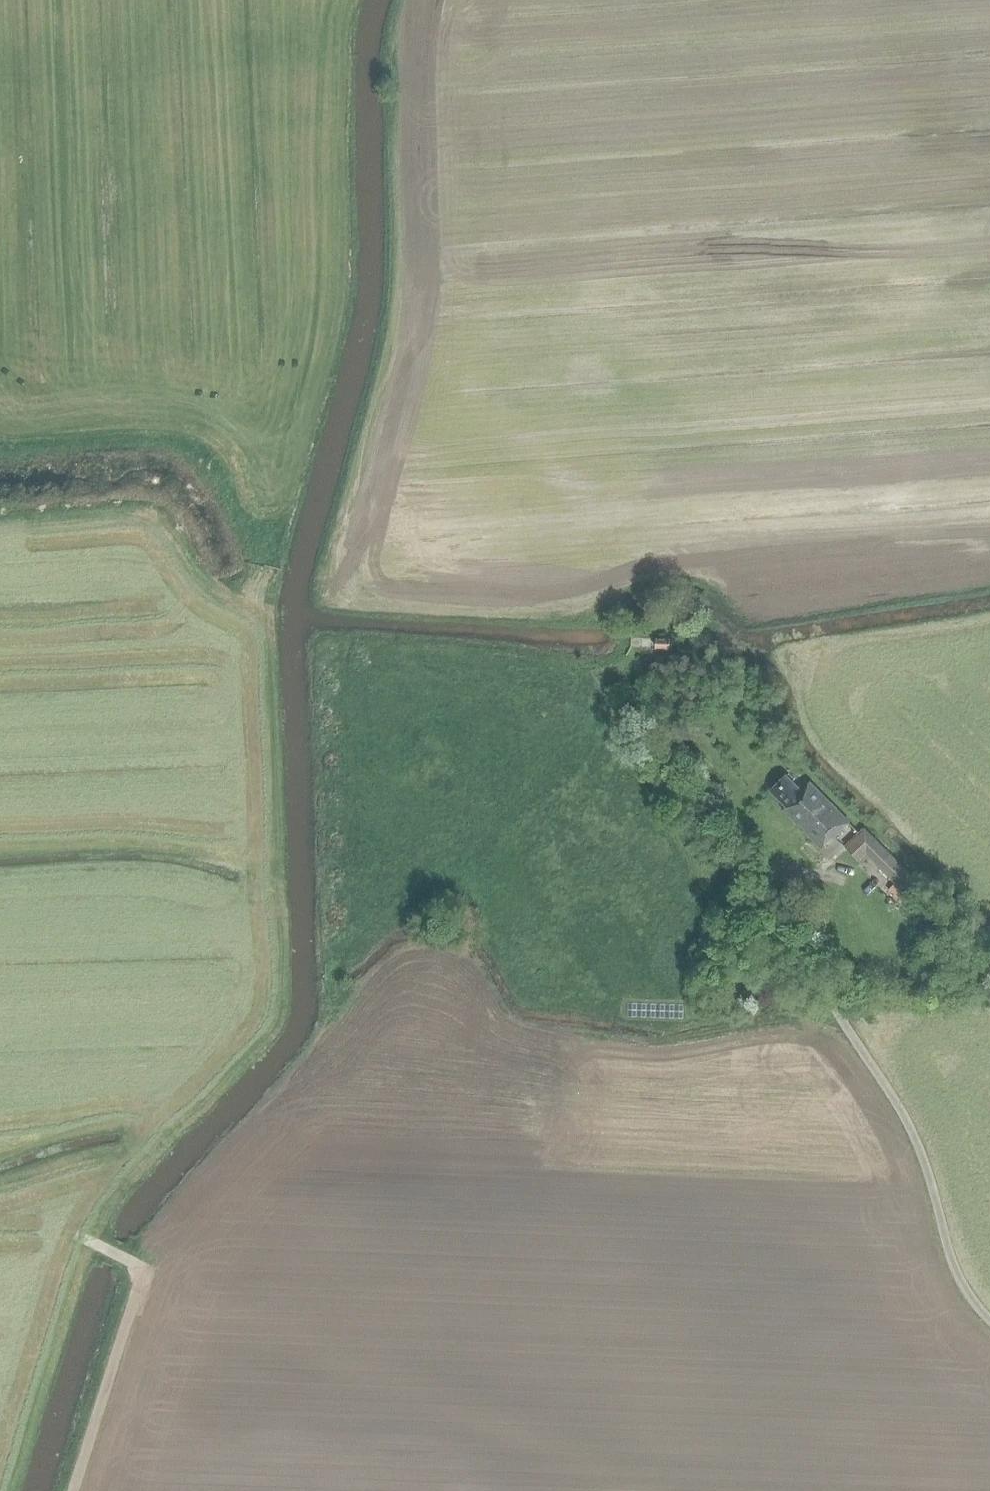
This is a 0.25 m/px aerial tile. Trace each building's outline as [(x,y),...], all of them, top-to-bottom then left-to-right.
[(658,647),(672,647),(672,637),(658,637),(658,647)] [(849,820),(810,780),(801,789),(785,774),(771,788),(786,803),(783,806),(820,845),(831,835),(832,836),(849,820)] [(864,826),(845,845),(860,860),(867,853),(895,881),(889,888),(907,907),(914,900),(903,889),(915,877),(864,826)]
